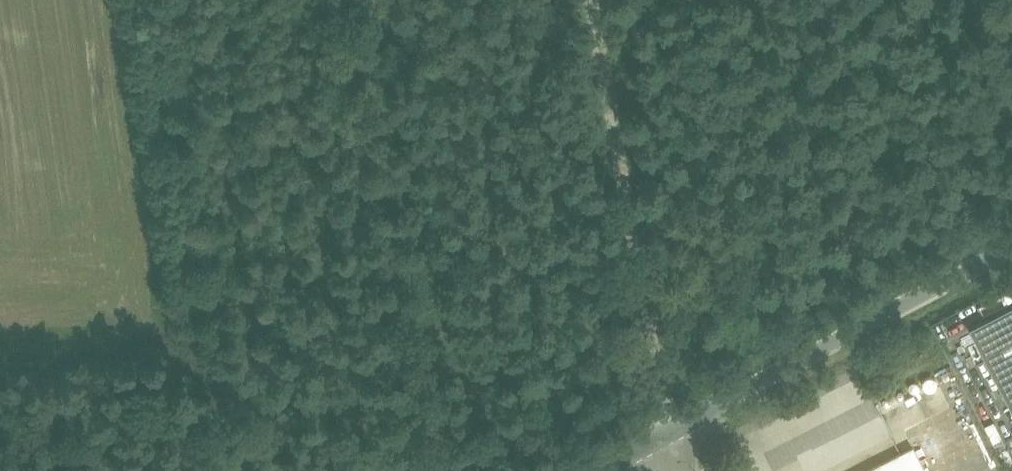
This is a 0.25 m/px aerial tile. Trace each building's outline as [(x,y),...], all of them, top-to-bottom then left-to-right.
[(971,327),(1011,406),(1011,306),(971,327)] [(866,470),(927,470),(915,446),(866,470)]
